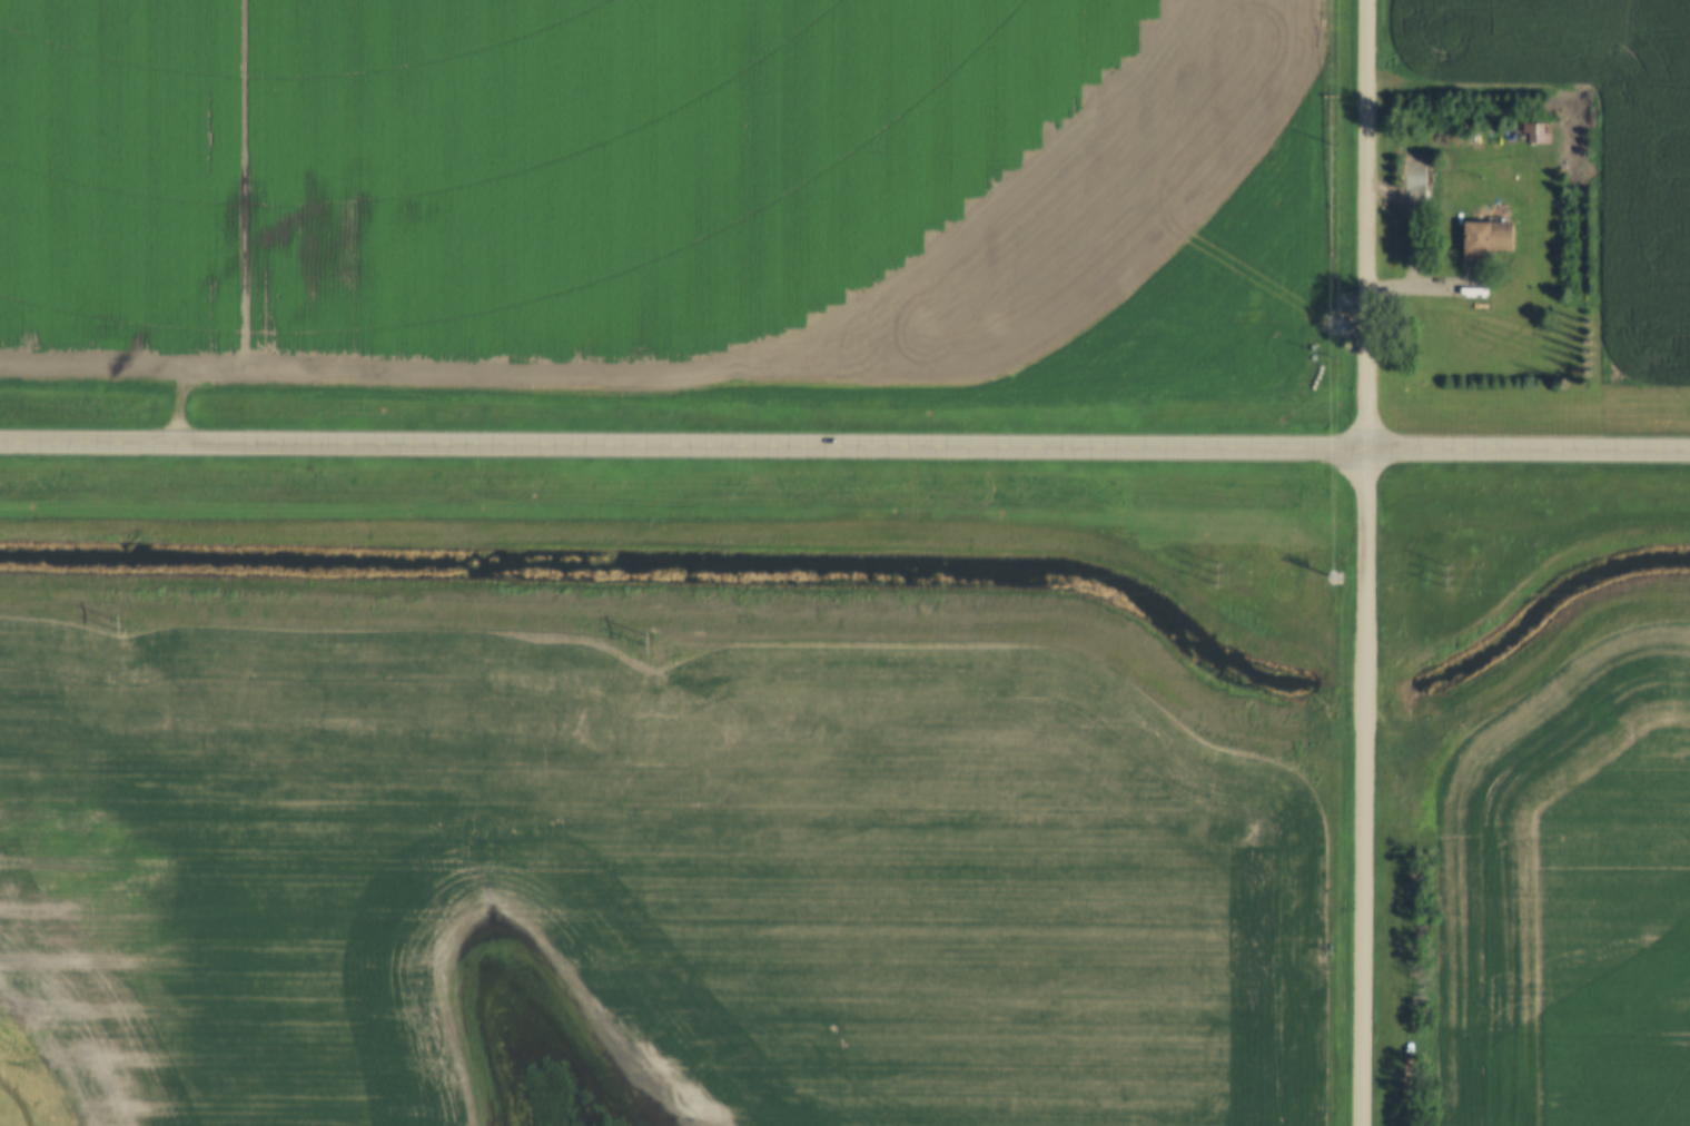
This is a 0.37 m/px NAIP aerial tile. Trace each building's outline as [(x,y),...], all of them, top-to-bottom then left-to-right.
[(1483,264),(1483,255),(1516,255),(1516,224),(1462,224),(1462,264),(1483,264)]
